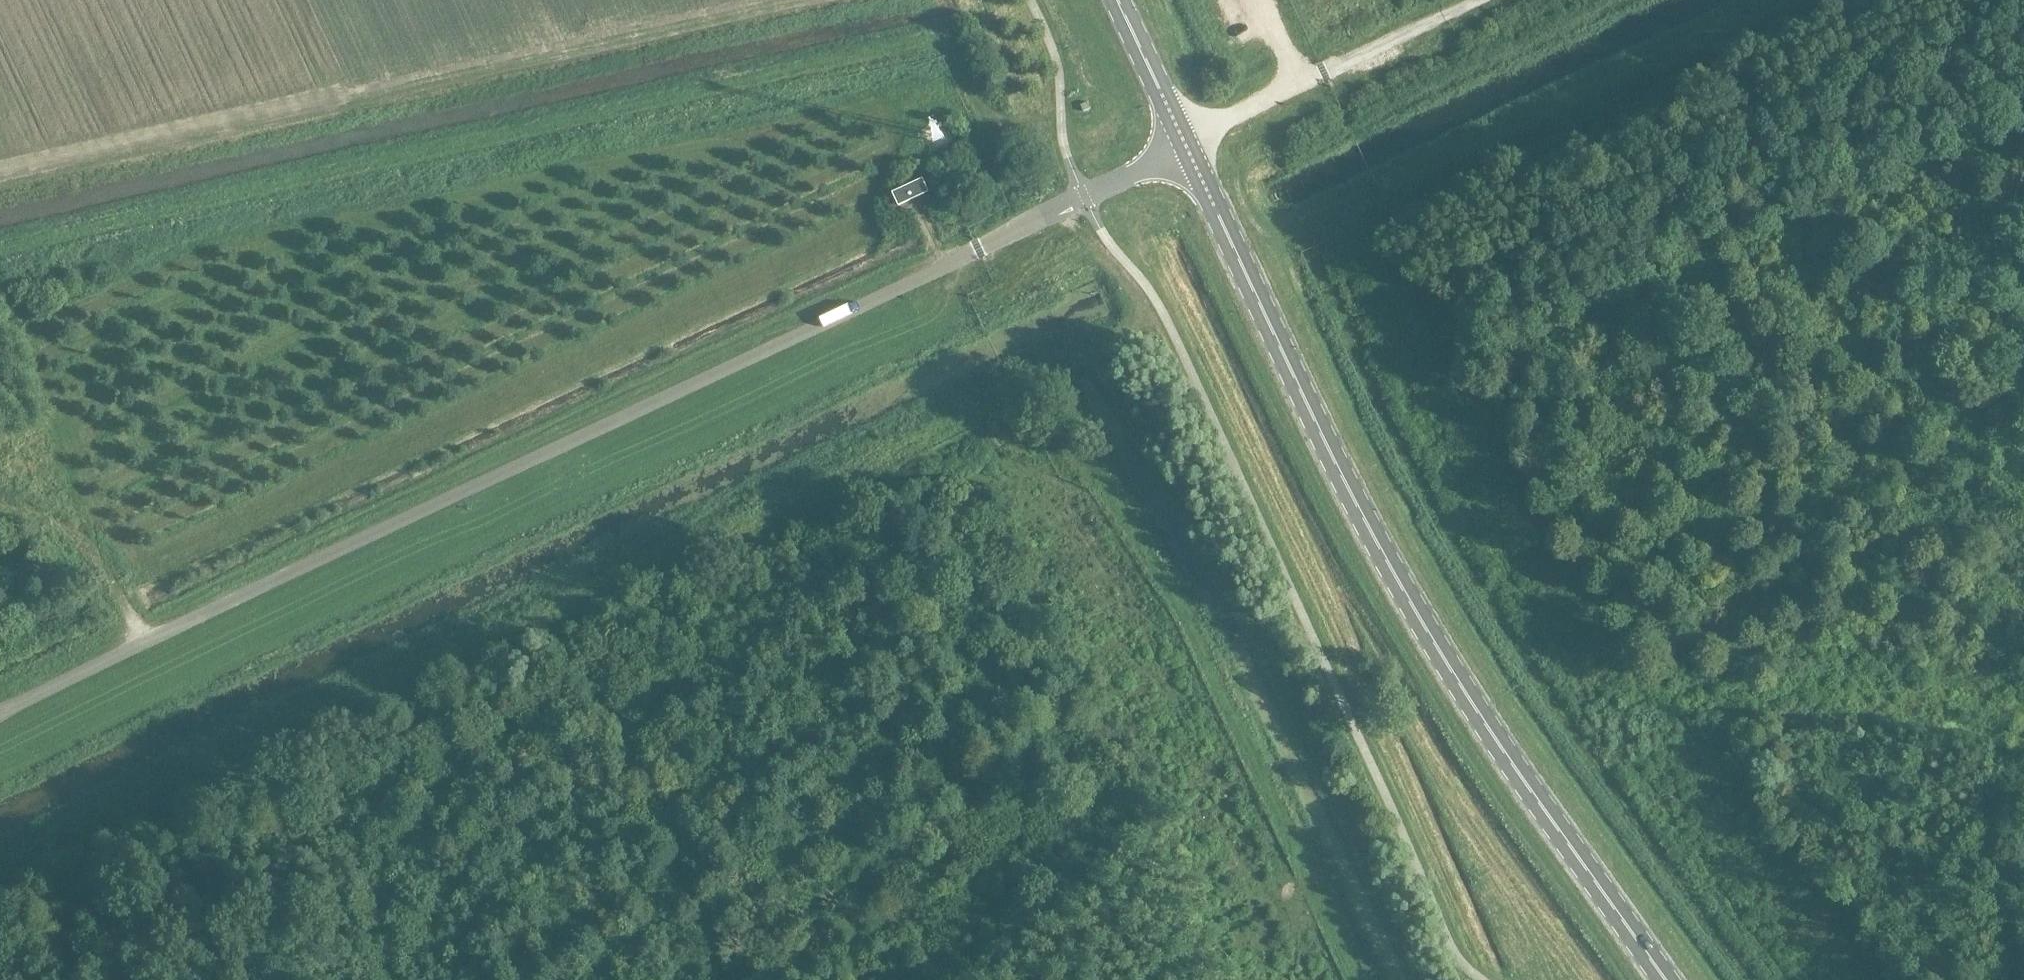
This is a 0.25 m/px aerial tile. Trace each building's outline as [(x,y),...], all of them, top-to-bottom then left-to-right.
[(947,126),(923,136),(932,160),(956,150),(947,126)] [(928,192),(922,179),(892,193),(898,206),(928,192)]
